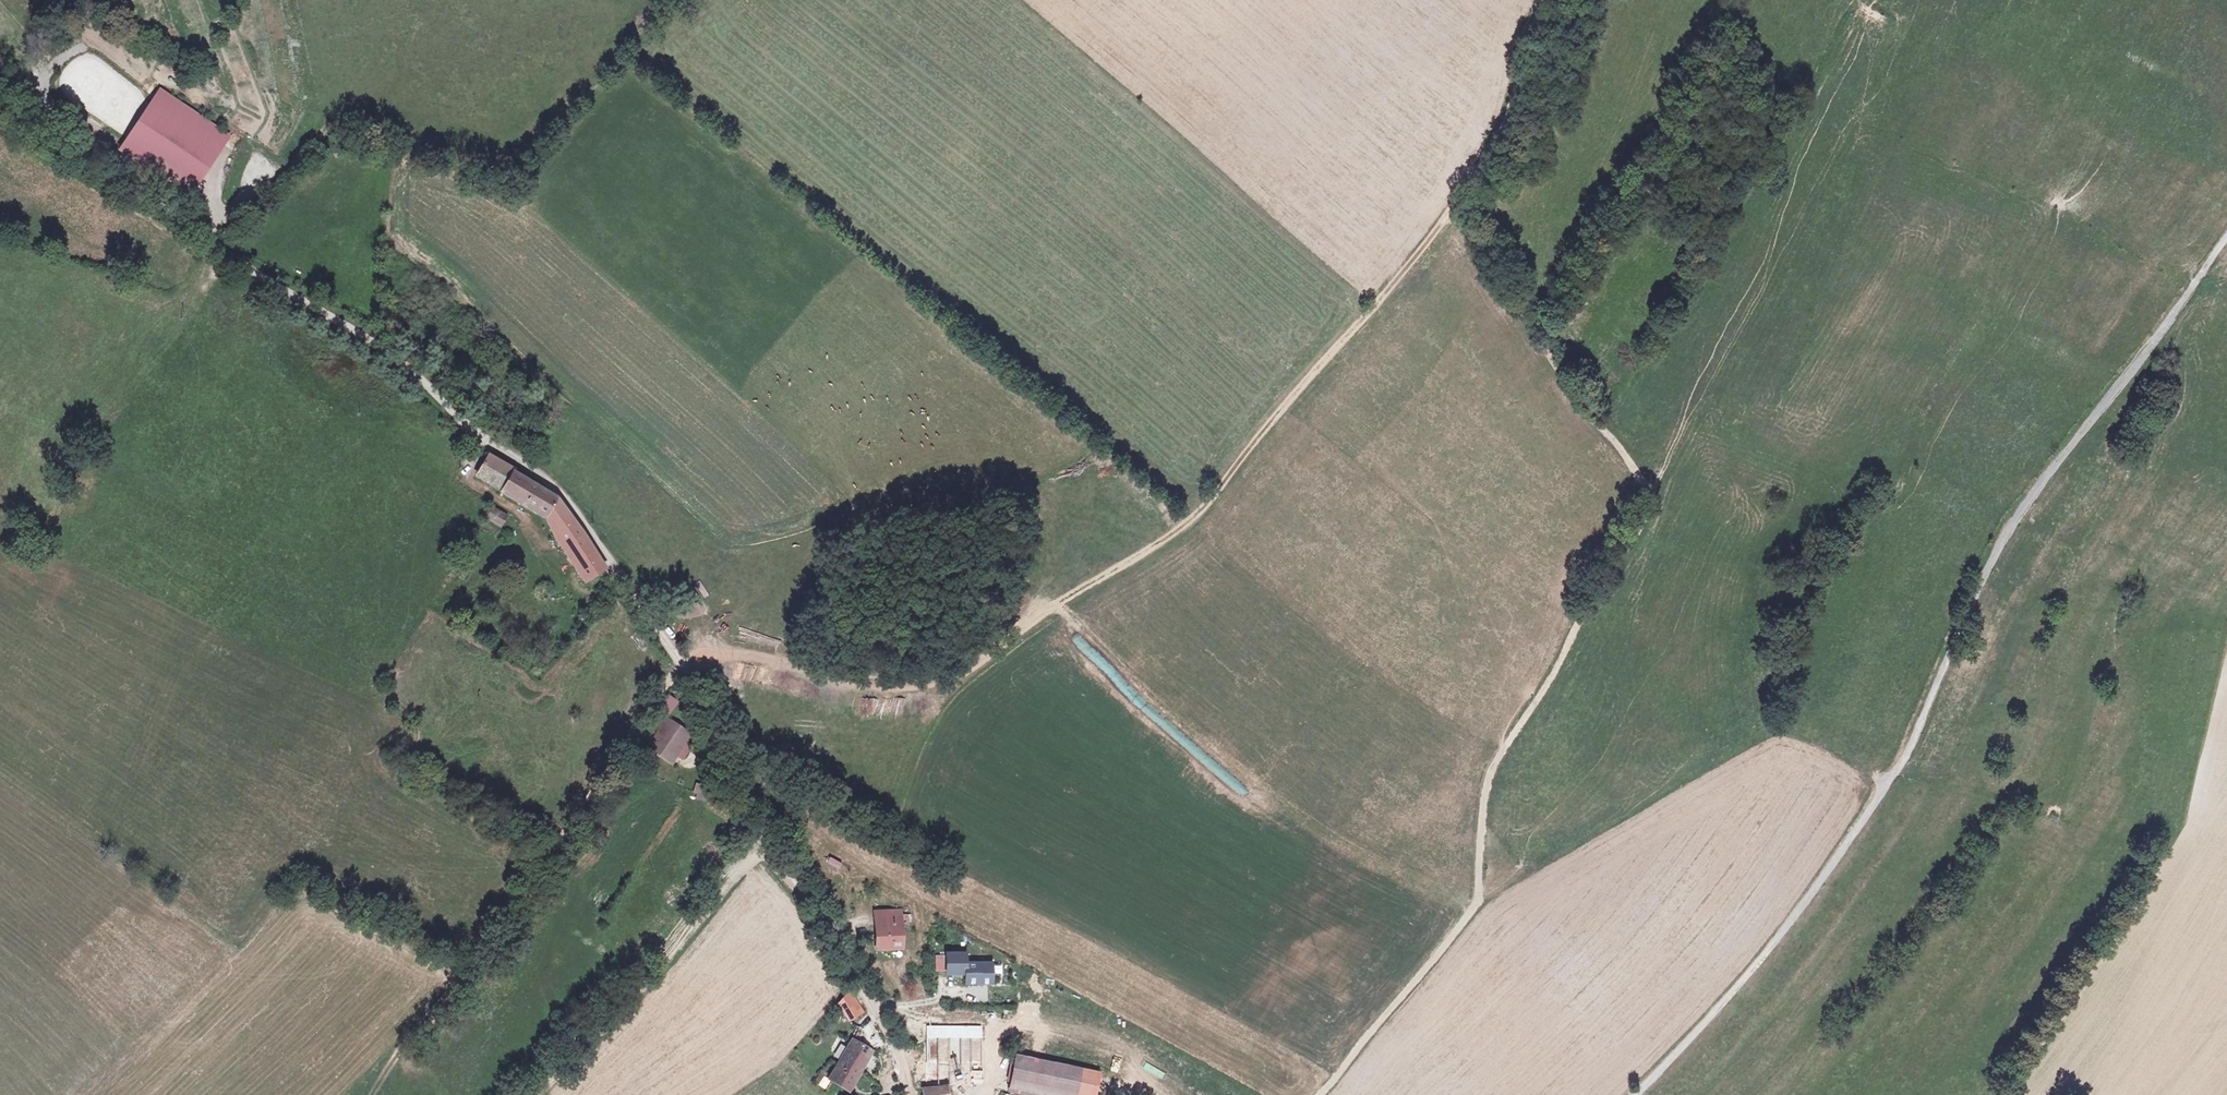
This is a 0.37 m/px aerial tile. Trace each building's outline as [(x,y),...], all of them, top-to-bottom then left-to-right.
[(208,144),(218,150),(228,136),(161,90),(121,148),(188,194),(194,185),(185,178),(192,167),(203,174),(211,162),(201,155),(208,144)] [(208,144),(201,155),(211,162),(218,150),(208,144)] [(192,167),(185,178),(194,185),(203,174),(192,167)] [(604,567),(556,498),(514,473),(515,470),(489,455),(482,465),(485,466),(508,480),(501,491),(544,517),(555,534),(566,548),(586,579),(604,567)] [(508,480),(485,466),(478,478),(501,491),(508,480)] [(500,525),(506,516),(492,507),(485,516),(500,525)] [(666,696),(660,711),(672,716),(678,701),(666,696)] [(892,704),(890,716),(898,717),(899,704),(892,704)] [(676,754),(689,735),(667,720),(654,740),(676,754)] [(676,754),(654,740),(650,747),(671,761),(676,754)] [(638,758),(641,752),(635,749),(632,754),(638,758)] [(707,787),(709,780),(703,778),(701,785),(707,787)] [(704,795),(707,787),(701,785),(696,784),(694,792),(704,795)] [(713,796),(715,789),(707,787),(704,795),(703,800),(712,802),(713,796)] [(720,798),(722,791),(715,789),(713,796),(720,798)] [(899,910),(875,911),(876,925),(900,924),(899,910)] [(900,924),(876,925),(877,949),(901,948),(900,924)] [(993,963),(968,963),(967,953),(945,953),(945,978),(963,978),(963,987),(993,987),(993,963)] [(944,956),(935,956),(935,972),(944,972),(944,956)] [(835,1002),(848,1024),(865,1014),(852,993),(835,1002)] [(865,1046),(872,1035),(859,1027),(852,1039),(865,1046)] [(848,1092),(872,1051),(865,1046),(852,1039),(830,1076),(828,1080),(848,1092)] [(1015,1055),(1008,1091),(1026,1094),(1077,1094),(1082,1069),(1015,1055)] [(828,1080),(830,1076),(822,1072),(817,1080),(821,1082),(824,1077),(828,1080)] [(939,1094),(950,1094),(949,1086),(938,1087),(939,1094)]
